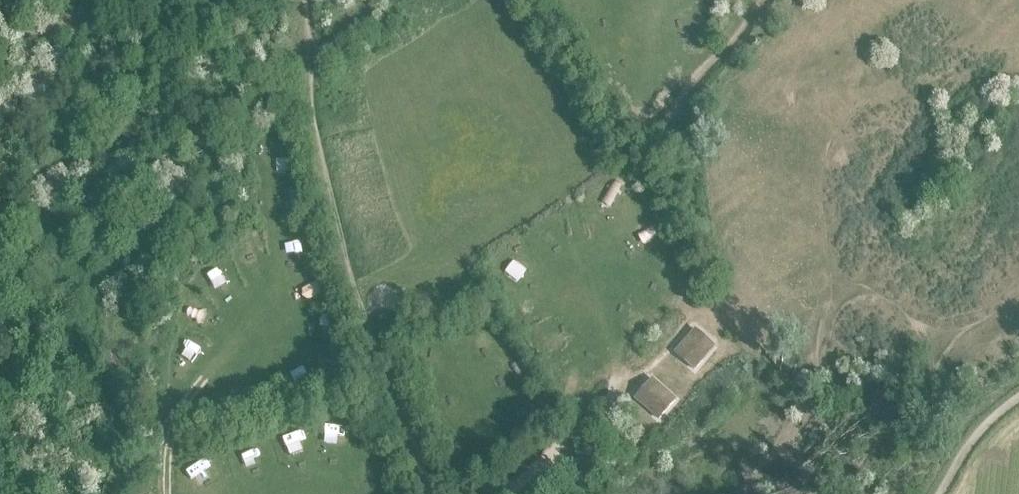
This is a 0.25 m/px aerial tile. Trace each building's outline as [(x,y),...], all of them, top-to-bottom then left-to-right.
[(694,368),(717,345),(697,326),(674,349),(694,368)] [(654,376),(634,396),(659,419),(678,398),(654,376)]
